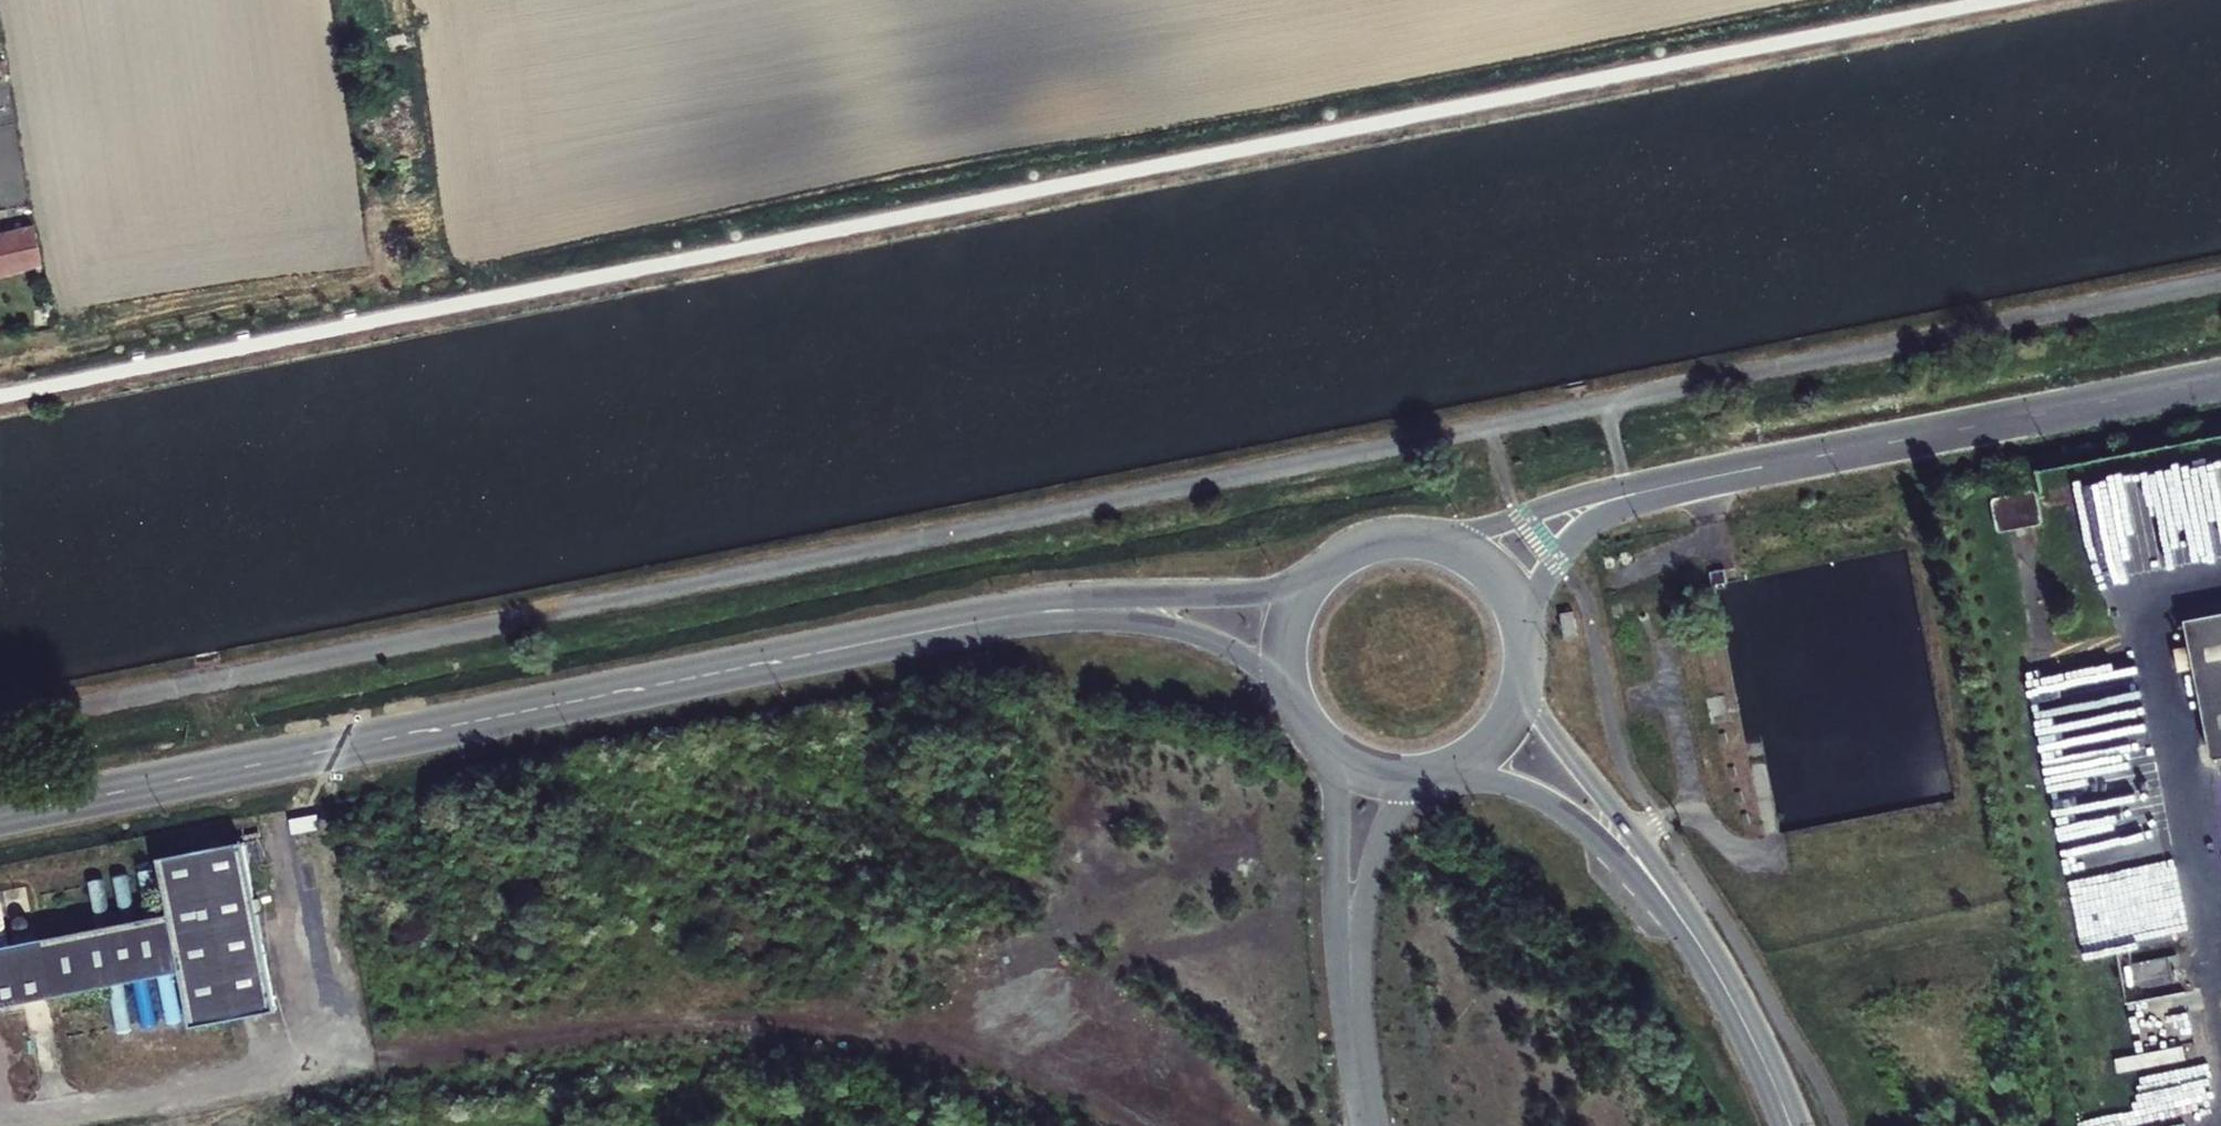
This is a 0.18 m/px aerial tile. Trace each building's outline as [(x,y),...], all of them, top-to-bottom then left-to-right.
[(1994,494),(1997,528),(2042,525),(2039,490),(1994,494)] [(2184,623),(2212,759),(2220,757),(2220,616),(2184,623)] [(0,952),(0,961),(8,1006),(193,969),(202,1022),(283,1010),(256,847),(172,860),(181,914),(0,952)]
